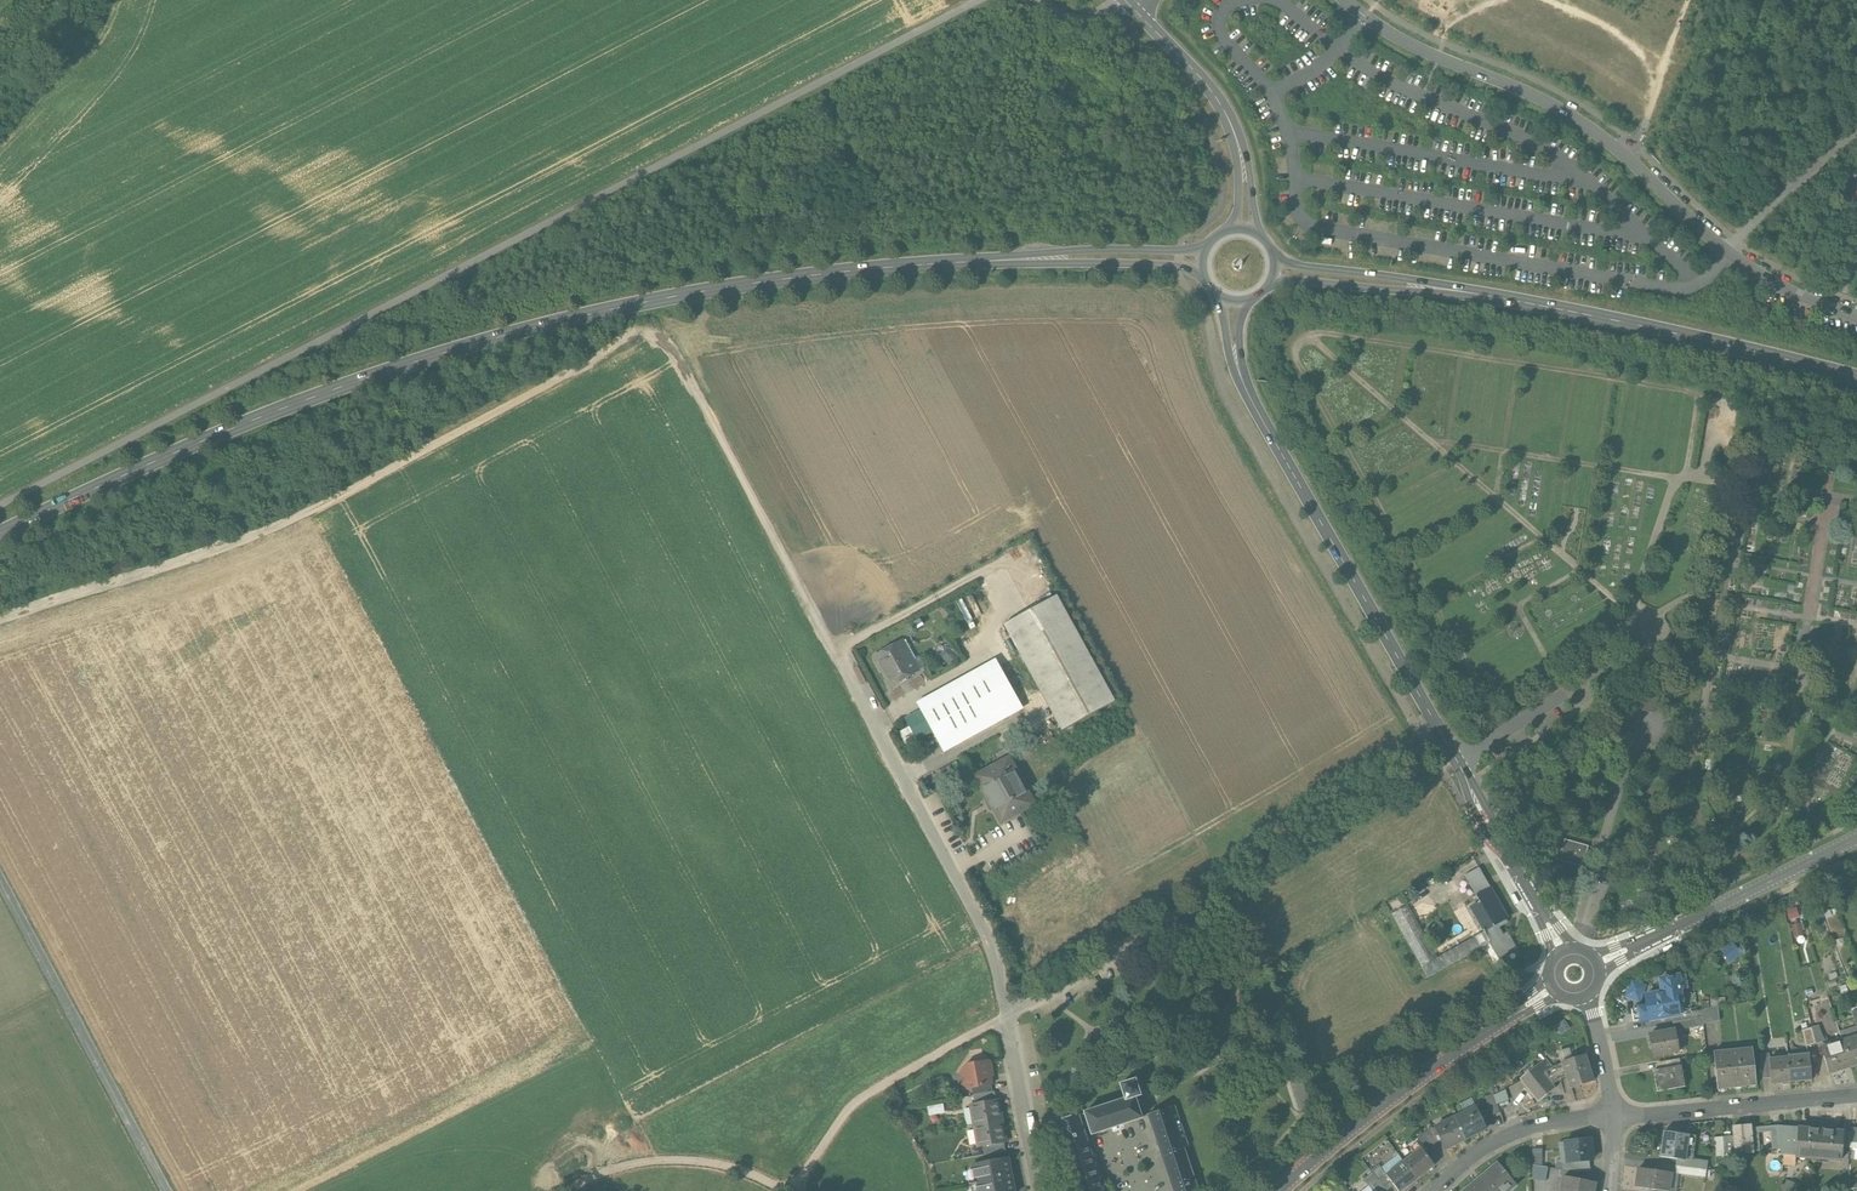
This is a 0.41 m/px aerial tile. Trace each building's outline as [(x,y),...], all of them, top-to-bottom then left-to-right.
[(1115,701),(1056,597),(1003,627),(1062,731),(1115,701)] [(914,624),(917,630),(924,626),(920,620),(914,624)] [(916,659),(906,641),(876,657),(892,686),(919,671),(913,661),(916,659)] [(949,647),(939,657),(950,666),(959,656),(949,647)] [(995,659),(917,702),(922,710),(905,719),(917,741),(933,732),(946,755),(1024,712),(995,659)] [(1010,758),(975,777),(1001,824),(1035,805),(1010,758)] [(1556,860),(1579,866),(1582,856),(1586,857),(1588,847),(1565,840),(1562,849),(1559,848),(1556,860)] [(1484,932),(1482,932),(1488,944),(1496,957),(1515,947),(1507,934),(1503,936),(1496,925),(1507,919),(1479,868),(1464,876),(1479,903),(1478,904),(1479,905),(1471,909),(1484,932)] [(1488,944),(1482,932),(1436,958),(1407,905),(1390,915),(1425,979),(1488,944)] [(1789,919),(1799,917),(1797,906),(1787,908),(1789,919)] [(1801,921),(1792,923),(1794,936),(1803,934),(1801,921)] [(1741,956),(1732,944),(1721,951),(1730,964),(1741,956)] [(1686,975),(1678,977),(1681,991),(1688,989),(1686,975)] [(1681,991),(1678,977),(1661,980),(1663,993),(1646,996),(1647,1005),(1638,1007),(1638,1009),(1640,1021),(1640,1022),(1673,1017),(1685,1015),(1685,1013),(1681,991)] [(1631,987),(1627,997),(1639,1001),(1644,987),(1636,985),(1631,987)] [(1719,1006),(1702,1010),(1703,1018),(1703,1026),(1720,1021),(1719,1006)] [(1640,1021),(1638,1009),(1631,1010),(1633,1022),(1640,1021)] [(1685,1015),(1673,1017),(1674,1023),(1703,1018),(1702,1010),(1685,1013),(1685,1015)] [(1703,1018),(1674,1023),(1675,1031),(1704,1026),(1703,1026),(1703,1018)] [(1821,1025),(1811,1027),(1815,1044),(1824,1042),(1821,1025)] [(1802,1030),(1806,1046),(1815,1044),(1811,1027),(1802,1030)] [(1842,1041),(1850,1066),(1856,1064),(1856,1031),(1856,1028),(1840,1034),(1842,1041)] [(1673,1031),(1650,1035),(1654,1057),(1678,1052),(1673,1031)] [(1829,1073),(1850,1066),(1842,1041),(1823,1047),(1826,1057),(1824,1057),(1829,1073)] [(1752,1049),(1713,1053),(1718,1090),(1756,1086),(1752,1049)] [(1787,1056),(1787,1057),(1790,1083),(1812,1081),(1810,1054),(1787,1056)] [(1593,1082),(1584,1055),(1562,1063),(1566,1077),(1569,1085),(1579,1082),(1580,1086),(1593,1082)] [(1771,1084),(1790,1083),(1787,1057),(1769,1059),(1771,1079),(1771,1084)] [(971,1064),(968,1062),(959,1075),(966,1080),(963,1085),(969,1089),(972,1089),(991,1085),(993,1085),(991,1079),(987,1076),(992,1069),(991,1063),(986,1059),(984,1062),(971,1064)] [(1665,1062),(1666,1070),(1681,1067),(1679,1059),(1665,1062)] [(1771,1079),(1769,1059),(1761,1060),(1763,1079),(1771,1079)] [(1552,1069),(1545,1060),(1521,1079),(1539,1101),(1554,1089),(1551,1086),(1556,1082),(1566,1077),(1562,1063),(1552,1069)] [(1666,1070),(1654,1072),(1658,1092),(1684,1087),(1681,1067),(1666,1070)] [(1302,1078),(1290,1083),(1300,1108),(1312,1104),(1302,1078)] [(1092,1134),(1143,1118),(1138,1103),(1136,1098),(1141,1096),(1136,1080),(1121,1085),(1126,1099),(1085,1112),(1092,1134)] [(991,1085),(972,1089),(974,1096),(993,1092),(991,1085)] [(1506,1091),(1494,1096),(1497,1105),(1509,1101),(1506,1091)] [(973,1096),(975,1105),(997,1101),(995,1092),(993,1092),(974,1096),(973,1096)] [(1494,1095),(1486,1097),(1492,1116),(1500,1114),(1497,1105),(1494,1096),(1494,1095)] [(972,1105),(975,1126),(1001,1122),(997,1101),(975,1105),(972,1105)] [(1174,1190),(1198,1190),(1184,1148),(1188,1147),(1174,1107),(1148,1116),(1174,1190)] [(1487,1130),(1477,1108),(1455,1119),(1466,1140),(1487,1130)] [(1078,1115),(1055,1122),(1078,1190),(1104,1190),(1081,1125),(1078,1115)] [(1437,1128),(1447,1150),(1466,1140),(1455,1119),(1437,1128)] [(1005,1142),(1001,1122),(975,1126),(979,1147),(983,1146),(1004,1142),(1005,1142)] [(1733,1137),(1722,1138),(1724,1155),(1772,1151),(1770,1128),(1743,1130),(1742,1127),(1733,1128),(1733,1137)] [(1770,1128),(1772,1151),(1781,1150),(1779,1128),(1779,1127),(1770,1128)] [(1843,1149),(1844,1133),(1779,1128),(1781,1150),(1785,1150),(1785,1155),(1796,1155),(1796,1157),(1842,1161),(1843,1149)] [(1430,1129),(1418,1139),(1420,1142),(1418,1143),(1422,1148),(1424,1152),(1436,1143),(1430,1129)] [(1695,1136),(1665,1132),(1661,1157),(1676,1159),(1685,1160),(1685,1159),(1687,1148),(1694,1149),(1695,1136)] [(1724,1155),(1722,1138),(1714,1139),(1716,1158),(1724,1157),(1724,1155)] [(1591,1139),(1559,1143),(1561,1163),(1579,1162),(1593,1160),(1591,1139)] [(1004,1142),(983,1146),(984,1155),(1006,1152),(1004,1142)] [(1422,1148),(1404,1162),(1418,1180),(1435,1166),(1424,1152),(1422,1148)] [(1533,1151),(1533,1166),(1543,1167),(1543,1152),(1533,1151)] [(973,1165),(978,1190),(1015,1190),(1009,1158),(973,1165)] [(1685,1160),(1676,1159),(1676,1166),(1707,1170),(1708,1162),(1685,1159),(1685,1160)] [(1386,1175),(1392,1183),(1398,1190),(1403,1190),(1418,1180),(1404,1162),(1387,1175),(1386,1175)] [(1580,1172),(1579,1162),(1561,1163),(1559,1163),(1560,1169),(1570,1170),(1580,1172)] [(1497,1163),(1465,1190),(1509,1190),(1516,1185),(1497,1163)] [(1533,1166),(1532,1180),(1546,1182),(1548,1168),(1543,1167),(1533,1166)] [(1707,1170),(1676,1166),(1674,1174),(1706,1178),(1707,1170)] [(1386,1175),(1387,1175),(1382,1167),(1373,1174),(1384,1188),(1392,1183),(1386,1175)] [(1639,1169),(1636,1188),(1656,1190),(1669,1190),(1671,1173),(1639,1169)] [(1373,1174),(1364,1180),(1372,1190),(1386,1190),(1384,1188),(1373,1174)] [(1563,1177),(1561,1190),(1594,1190),(1595,1183),(1563,1177)]
